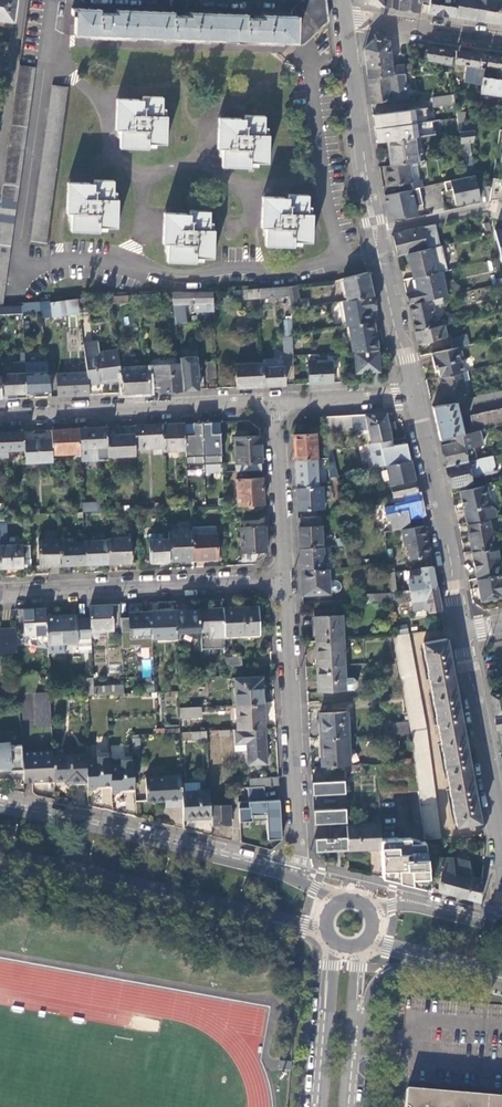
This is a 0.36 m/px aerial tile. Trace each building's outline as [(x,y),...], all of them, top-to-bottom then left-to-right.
[(13,21),(16,0),(0,0),(0,19),(13,21)] [(326,0),(303,0),(291,11),(291,19),(247,17),(247,14),(222,13),(222,16),(174,14),(174,11),(148,10),(148,13),(100,12),(100,9),(72,8),(71,13),(76,14),(75,33),(89,33),(89,36),(100,36),(100,33),(134,34),(134,35),(162,36),(162,39),(174,39),(174,35),(208,37),(208,38),(235,39),(235,41),(247,42),(247,38),(290,40),(290,44),(303,44),(328,20),(326,0)] [(430,0),(399,0),(398,8),(419,11),(420,3),(429,4),(430,0)] [(458,0),(430,0),(429,4),(428,12),(455,16),(458,0)] [(455,16),(482,20),(484,7),(485,0),(458,0),(455,16)] [(484,7),(485,7),(483,20),(501,23),(501,0),(485,0),(484,7)] [(410,73),(412,73),(412,63),(392,66),(388,40),(374,38),(364,49),(366,65),(368,78),(405,74),(410,73)] [(453,50),(428,46),(426,60),(427,60),(426,62),(430,63),(430,60),(445,62),(451,63),(453,50)] [(485,55),(456,50),(454,62),(455,63),(460,63),(476,66),(473,83),(481,84),(483,69),(485,55)] [(483,69),(481,84),(480,91),(501,95),(501,57),(488,55),(486,67),(487,67),(487,70),(483,69)] [(19,65),(12,114),(0,201),(0,305),(2,305),(35,67),(19,65)] [(408,98),(405,74),(368,78),(370,94),(371,103),(408,98)] [(30,241),(46,243),(68,86),(52,84),(30,241)] [(454,104),(453,95),(432,97),(434,107),(454,104)] [(119,149),(148,150),(148,144),(165,145),(166,116),(161,116),(162,97),(140,96),(140,104),(132,104),(132,101),(114,100),(114,131),(119,131),(119,149)] [(421,116),(420,108),(398,111),(399,114),(387,116),(388,123),(388,127),(396,126),(397,136),(410,134),(408,117),(421,116)] [(474,130),(475,122),(465,123),(465,112),(456,113),(458,132),(460,131),(474,130)] [(221,166),(250,166),(250,161),(269,162),(270,134),(266,134),(266,115),(245,114),(245,120),(237,120),(237,117),(218,117),(217,148),(222,148),(221,166)] [(472,141),(474,130),(460,131),(462,156),(470,155),(468,141),(472,141)] [(422,161),(419,136),(387,140),(388,150),(390,165),(416,162),(422,161)] [(416,162),(390,165),(384,166),(386,176),(387,186),(401,184),(402,191),(418,187),(421,187),(420,181),(419,181),(411,182),(409,166),(416,165),(416,162)] [(416,165),(409,166),(411,182),(419,181),(416,165)] [(454,198),(455,204),(479,198),(474,174),(443,181),(445,190),(452,189),(454,198)] [(492,178),(488,200),(501,198),(501,179),(492,178)] [(71,232),(100,232),(100,227),(117,227),(118,199),(113,199),(113,180),(92,180),(92,185),(85,185),(85,182),(67,182),(67,213),(71,213),(71,232)] [(418,187),(402,191),(384,195),(386,205),(387,213),(396,218),(416,213),(415,206),(422,204),(418,187)] [(265,246),(294,247),(294,242),(311,243),(312,215),(308,215),(309,197),(287,196),(286,202),(280,202),(280,197),(263,197),(261,228),(266,228),(265,246)] [(166,262),(196,262),(196,258),(212,258),(214,229),(210,229),(210,210),(189,209),(189,216),(181,216),(181,213),(163,212),(162,243),(167,243),(166,262)] [(435,224),(392,234),(395,246),(397,255),(407,253),(430,248),(440,245),(435,224)] [(430,248),(407,253),(409,260),(413,277),(435,272),(430,248)] [(440,271),(435,272),(413,277),(415,284),(416,290),(405,292),(407,297),(408,303),(441,296),(445,295),(440,271)] [(367,272),(342,279),(347,300),(373,296),(370,285),(367,272)] [(299,308),(296,285),(287,286),(288,296),(291,310),(299,308)] [(288,296),(287,286),(259,289),(259,298),(288,296)] [(214,310),(213,292),(172,293),(176,324),(184,324),(184,304),(194,304),(199,304),(199,311),(214,310)] [(373,296),(347,300),(337,302),(341,326),(342,325),(372,321),(369,311),(376,309),(375,304),(373,296)] [(442,303),(441,296),(408,303),(411,317),(414,331),(443,324),(456,321),(454,313),(440,316),(438,322),(436,323),(434,314),(432,305),(442,303)] [(89,314),(87,298),(77,299),(77,300),(79,314),(79,315),(89,314)] [(79,314),(77,300),(51,303),(52,317),(68,315),(79,314)] [(444,307),(442,303),(432,305),(434,314),(436,313),(435,309),(444,307)] [(22,305),(0,306),(0,313),(22,313),(22,305)] [(81,330),(79,315),(79,314),(68,315),(70,331),(81,330)] [(283,320),(284,354),(293,353),(291,320),(283,320)] [(373,321),(372,321),(342,325),(347,352),(354,352),(377,351),(375,338),(373,321)] [(443,324),(414,331),(416,338),(417,343),(446,336),(443,324)] [(449,337),(452,348),(461,346),(467,344),(465,334),(449,337)] [(120,371),(117,350),(99,353),(98,341),(83,343),(87,373),(88,384),(121,380),(120,371)] [(464,358),(461,346),(452,348),(429,353),(430,358),(432,364),(435,364),(436,368),(438,377),(463,371),(461,359),(464,358)] [(378,351),(377,351),(354,352),(355,374),(369,373),(377,372),(379,372),(378,351)] [(183,391),(199,390),(195,356),(179,357),(180,364),(183,391)] [(263,368),(282,367),(281,359),(262,360),(263,363),(263,368)] [(207,381),(216,381),(216,361),(206,362),(207,381)] [(308,364),(309,385),(333,384),(332,362),(308,364)] [(26,393),(25,374),(25,363),(16,363),(14,364),(13,365),(14,374),(0,375),(1,394),(26,393)] [(236,388),(264,387),(263,368),(263,363),(235,365),(236,388)] [(183,391),(180,364),(147,366),(147,369),(150,388),(158,387),(159,392),(183,391)] [(264,387),(285,386),(284,367),(282,367),(263,368),(264,387)] [(123,394),(150,393),(150,388),(147,369),(120,371),(121,380),(123,394)] [(455,401),(467,398),(463,381),(468,380),(466,370),(463,371),(438,377),(437,377),(440,387),(441,393),(440,394),(442,403),(455,401)] [(50,392),(48,372),(25,374),(26,393),(50,392)] [(377,372),(369,373),(369,382),(377,381),(377,372)] [(58,397),(90,396),(88,384),(87,373),(57,374),(58,397)] [(455,401),(442,403),(431,406),(435,420),(439,438),(460,434),(462,433),(455,401)] [(470,414),(473,431),(479,429),(501,424),(501,407),(470,414)] [(387,419),(386,414),(334,417),(335,431),(368,429),(371,444),(381,442),(391,440),(389,430),(394,429),(393,422),(387,423),(387,419)] [(335,431),(334,417),(326,417),(327,431),(335,431)] [(185,451),(184,424),(162,425),(163,449),(163,452),(185,451)] [(163,449),(162,425),(134,426),(135,450),(163,449)] [(136,456),(135,450),(134,426),(106,428),(108,448),(108,457),(136,456)] [(108,448),(106,428),(79,429),(80,450),(80,453),(80,460),(108,459),(108,457),(108,448)] [(80,453),(80,450),(79,429),(51,430),(51,439),(52,455),(80,453)] [(479,429),(473,431),(462,433),(460,434),(461,440),(440,445),(442,454),(445,466),(467,461),(464,449),(467,448),(481,444),(481,438),(479,429)] [(24,441),(24,431),(0,433),(0,457),(9,457),(9,450),(25,450),(24,441)] [(335,449),(335,431),(327,431),(327,450),(335,449)] [(315,434),(293,435),(295,460),(317,459),(315,434)] [(235,464),(262,462),(260,436),(234,437),(235,464)] [(186,470),(222,468),(221,438),(203,439),(204,451),(185,452),(186,470)] [(405,438),(391,440),(381,442),(387,465),(410,460),(409,454),(405,438)] [(53,462),(52,455),(51,439),(24,441),(25,450),(25,463),(53,462)] [(492,455),(467,461),(445,466),(447,474),(450,487),(471,482),(470,477),(496,471),(492,455)] [(319,486),(317,459),(295,460),(296,488),(319,486)] [(413,472),(410,460),(387,465),(394,498),(417,492),(413,472)] [(327,463),(329,478),(337,477),(335,462),(327,463)] [(335,477),(330,479),(331,486),(334,499),(336,510),(342,509),(335,477)] [(264,505),(262,478),(236,480),(238,506),(264,505)] [(488,518),(495,517),(492,507),(490,505),(485,485),(459,490),(463,508),(466,523),(488,518)] [(331,486),(319,486),(296,488),(297,510),(324,508),(323,500),(334,499),(331,486)] [(420,503),(417,492),(394,498),(395,505),(384,507),(388,522),(391,521),(394,532),(402,531),(425,526),(420,503)] [(322,547),(321,517),(298,518),(299,548),(322,547)] [(488,518),(466,523),(469,537),(472,550),(493,546),(488,518)] [(427,539),(425,526),(402,531),(405,546),(408,546),(410,559),(430,556),(427,539)] [(267,551),(265,527),(240,528),(241,553),(267,551)] [(192,535),(191,531),(168,533),(168,539),(169,562),(193,560),(192,535)] [(192,535),(193,560),(218,559),(217,534),(192,535)] [(130,538),(108,539),(108,540),(109,564),(131,563),(130,538)] [(345,546),(343,538),(336,539),(337,546),(345,546)] [(150,562),(169,562),(168,539),(162,539),(149,540),(150,562)] [(61,544),(61,540),(39,541),(40,567),(62,566),(61,544)] [(108,540),(84,542),(85,565),(109,564),(108,540)] [(62,566),(85,565),(84,542),(61,544),(62,566)] [(30,545),(0,546),(0,552),(1,568),(24,568),(24,566),(32,566),(30,545)] [(495,546),(493,546),(472,550),(474,563),(477,578),(500,573),(498,561),(495,546)] [(327,547),(322,547),(299,548),(300,571),(324,570),(324,560),(327,559),(327,547)] [(434,576),(432,567),(420,569),(421,575),(413,576),(413,579),(407,580),(408,591),(436,587),(434,576)] [(329,581),(329,569),(324,570),(300,571),(302,596),(330,594),(335,593),(337,593),(339,592),(340,591),(341,590),(341,588),(341,587),(341,585),(340,584),(339,583),(338,582),(337,581),(335,581),(329,581)] [(395,572),(389,573),(391,593),(397,592),(395,572)] [(477,578),(479,589),(481,599),(501,595),(501,573),(500,573),(477,578)] [(438,601),(436,587),(408,591),(411,610),(422,609),(422,610),(427,609),(427,612),(440,610),(438,601)] [(364,604),(390,602),(390,594),(364,596),(364,604)] [(120,618),(120,605),(89,607),(90,619),(91,632),(121,630),(120,618)] [(259,607),(223,608),(225,636),(260,634),(259,607)] [(200,632),(201,650),(225,649),(225,636),(223,608),(199,610),(200,632)] [(46,617),(46,609),(24,610),(25,635),(47,634),(46,617)] [(200,632),(199,610),(176,611),(177,633),(200,632)] [(177,633),(176,611),(151,612),(152,639),(177,638),(177,633)] [(152,639),(151,612),(129,613),(129,618),(120,618),(121,630),(122,650),(130,649),(130,647),(140,646),(140,649),(152,648),(152,639)] [(47,634),(48,645),(77,643),(77,637),(91,636),(91,632),(90,619),(76,620),(76,615),(46,617),(47,634)] [(316,642),(343,641),(343,615),(315,616),(316,642)] [(17,653),(16,631),(0,632),(0,655),(1,654),(17,653)] [(407,635),(393,636),(409,723),(411,734),(416,764),(425,840),(440,839),(425,732),(407,635)] [(448,657),(445,640),(423,644),(457,825),(479,821),(477,810),(470,772),(461,723),(448,657)] [(345,665),(343,641),(316,642),(318,667),(345,665)] [(226,667),(242,666),(242,658),(226,658),(226,667)] [(345,665),(318,667),(319,692),(354,690),(357,686),(356,681),(353,678),(345,678),(345,665)] [(85,696),(94,696),(93,687),(93,677),(84,677),(85,696)] [(237,705),(264,703),(263,677),(235,678),(237,705)] [(94,696),(125,694),(124,685),(93,687),(94,696)] [(52,726),(50,692),(36,693),(38,727),(52,726)] [(490,694),(492,706),(494,717),(501,716),(501,692),(490,694)] [(265,728),(264,703),(237,705),(237,730),(265,728)] [(201,707),(178,708),(179,718),(202,717),(201,707)] [(319,713),(321,739),(349,737),(347,712),(319,713)] [(393,735),(410,734),(409,723),(392,724),(393,735)] [(265,728),(237,730),(235,730),(235,745),(248,744),(248,751),(249,766),(267,764),(265,728)] [(207,732),(193,733),(193,741),(207,740),(207,732)] [(349,737),(321,739),(323,767),(350,766),(349,737)] [(10,773),(10,776),(23,776),(22,752),(22,745),(10,746),(9,742),(0,743),(0,773),(10,773)] [(53,751),(22,752),(23,776),(24,782),(54,780),(53,756),(53,751)] [(86,761),(86,754),(53,756),(54,780),(66,780),(66,783),(88,782),(86,761)] [(97,760),(86,761),(88,782),(88,789),(96,789),(99,786),(112,785),(112,793),(119,792),(122,789),(135,789),(133,760),(121,760),(121,764),(110,765),(110,756),(97,757),(97,760)] [(182,807),(180,776),(145,778),(146,801),(164,800),(169,800),(170,807),(182,807)] [(238,803),(239,822),(267,820),(268,839),(283,838),(280,800),(265,800),(264,786),(279,785),(279,778),(250,779),(250,787),(248,787),(249,801),(238,802),(238,803)] [(345,780),(312,782),(312,794),(345,793),(345,780)] [(199,782),(181,783),(182,792),(200,791),(199,782)] [(211,806),(210,791),(200,791),(182,792),(183,818),(211,817),(211,806)] [(211,817),(212,825),(231,824),(230,805),(211,806),(211,817)] [(337,808),(313,809),(314,823),(333,822),(337,822),(346,821),(346,808),(337,808)] [(380,823),(346,825),(347,836),(347,849),(381,848),(380,837),(380,823)] [(347,836),(315,837),(315,850),(347,849),(347,836)] [(410,837),(380,837),(381,848),(381,852),(410,852),(410,842),(410,837)] [(425,842),(410,842),(410,852),(410,868),(428,869),(425,842)] [(410,852),(381,852),(382,867),(397,867),(397,874),(410,875),(410,868),(410,852)] [(480,901),(481,882),(472,880),(470,868),(469,862),(453,859),(440,859),(442,873),(438,890),(480,901)] [(397,867),(382,867),(382,875),(431,888),(428,869),(410,868),(410,875),(397,874),(397,867)] [(496,870),(487,869),(486,881),(494,882),(496,870)] [(290,1062),(279,1061),(278,1070),(289,1071),(290,1062)] [(409,1089),(408,1106),(501,1106),(501,1097),(409,1089)]
